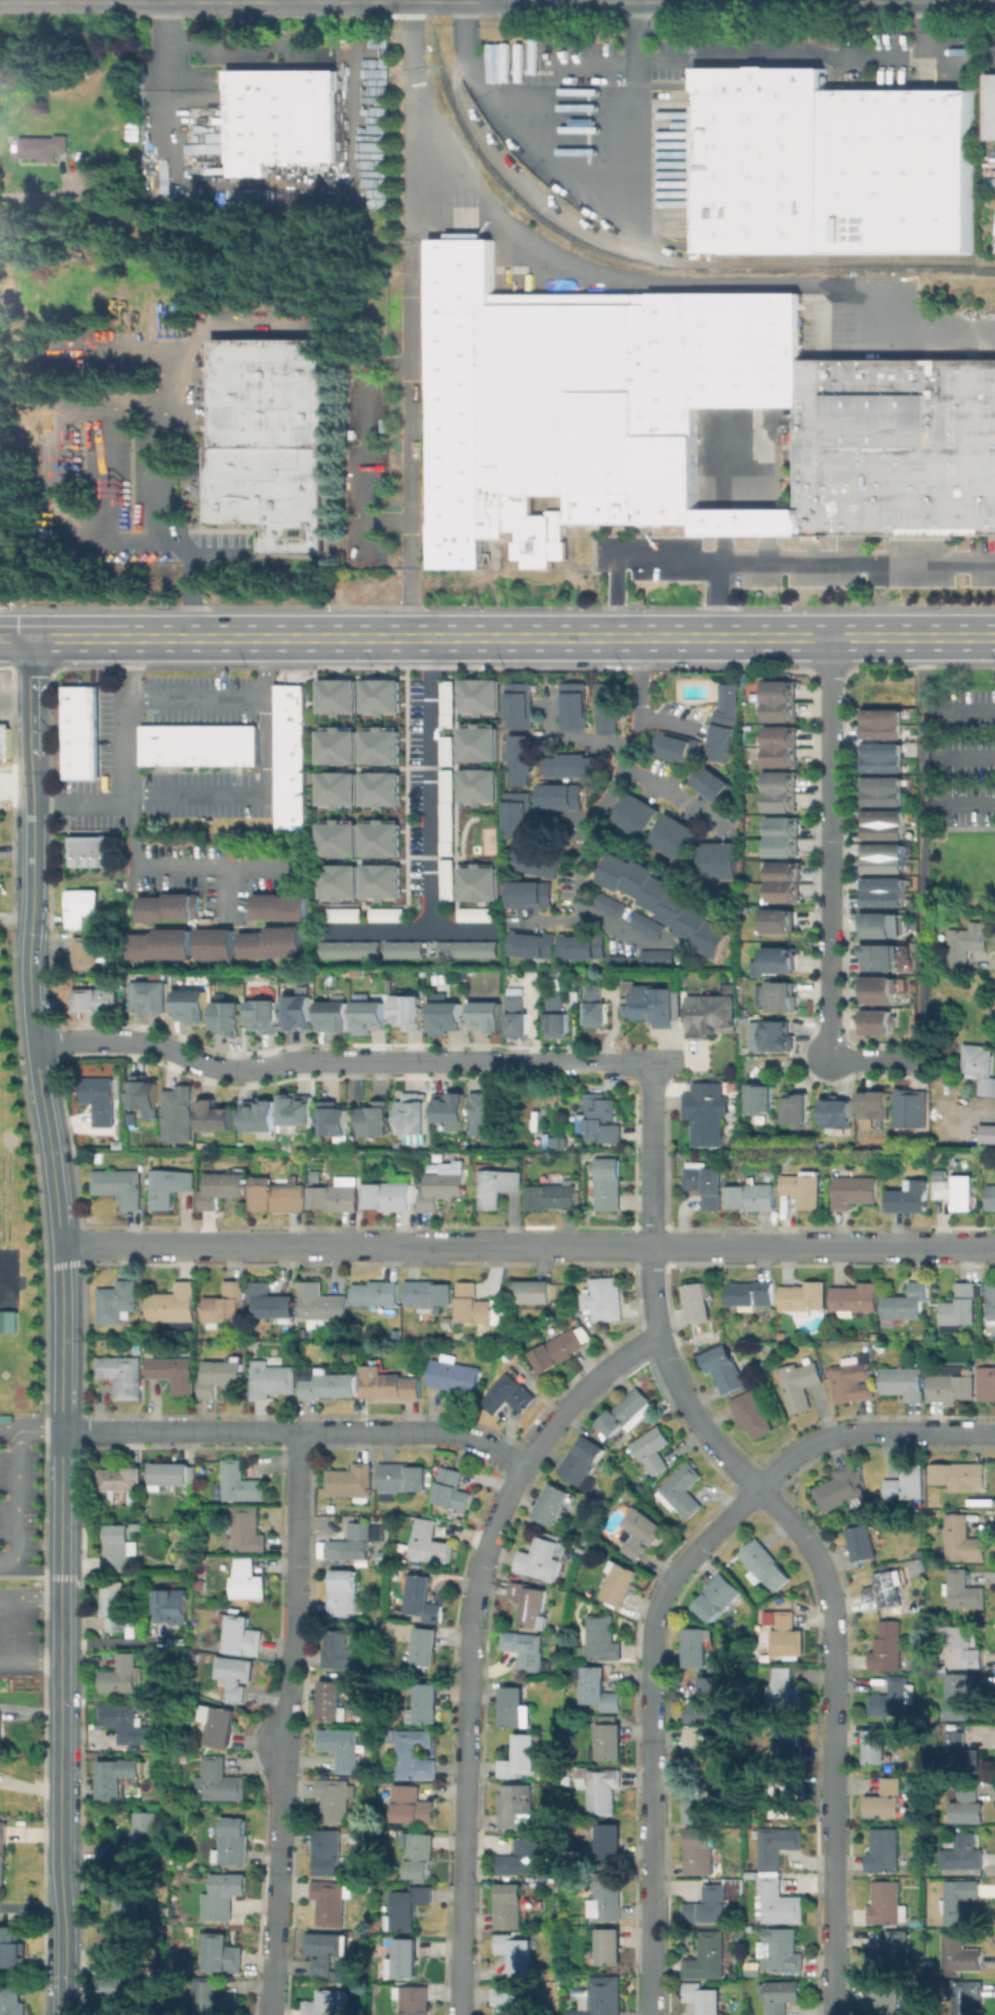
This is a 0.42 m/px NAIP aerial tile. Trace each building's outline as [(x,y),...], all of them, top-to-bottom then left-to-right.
[(975,90),(974,254),(695,252),(699,69),(827,69),(828,89),(975,90)] [(235,72),(346,71),(347,163),(236,164),(235,72)] [(984,74),(985,140),(994,140),(994,74),(984,74)] [(871,89),(905,89),(905,78),(871,79),(871,89)] [(58,137),(58,161),(21,161),(22,137),(58,137)] [(803,359),(994,359),(994,534),(698,535),(698,523),(577,523),(577,495),(508,495),(507,538),(484,538),(484,567),(432,567),(432,239),(448,239),(448,238),(484,238),(484,239),(494,239),(494,304),(653,305),(653,293),(803,292),(803,359)] [(653,293),(653,305),(494,304),(494,293),(653,293)] [(332,447),(216,446),(216,338),(332,338),(332,447)] [(715,424),(755,425),(755,407),(700,407),(700,416),(716,416),(715,424)] [(216,446),(332,447),(325,447),(325,553),(261,553),(261,536),(265,536),(265,523),(207,523),(208,446),(216,446)] [(577,523),(574,523),(574,521),(564,521),(564,541),(567,541),(567,558),(552,558),(552,567),(525,567),(525,558),(515,558),(515,541),(518,541),(518,530),(508,530),(508,538),(507,538),(508,495),(577,495),(577,523)] [(660,535),(695,536),(695,524),(661,523),(660,535)] [(357,675),(357,718),(317,718),(317,675),(357,675)] [(402,678),(402,717),(364,717),(365,678),(402,678)] [(796,680),(795,719),(759,719),(759,686),(766,686),(766,680),(796,680)] [(500,682),(500,716),(464,715),(464,682),(500,682)] [(536,682),(536,728),(510,728),(510,682),(536,682)] [(589,682),(589,728),(564,728),(564,682),(589,682)] [(623,693),(623,722),(620,722),(620,733),(601,733),(600,682),(620,682),(620,693),(623,693)] [(457,683),(456,727),(443,727),(444,683),(457,683)] [(739,683),(739,706),(721,706),(721,683),(739,683)] [(275,830),(304,829),(303,684),(274,684),(275,830)] [(61,779),(95,779),(97,686),(63,685),(61,779)] [(906,710),(906,737),(862,737),(862,709),(906,710)] [(740,718),(729,762),(704,756),(715,712),(740,718)] [(9,758),(0,758),(0,723),(10,723),(9,758)] [(500,724),(500,761),(464,761),(464,724),(500,724)] [(256,725),(139,725),(140,766),(257,765),(256,725)] [(794,728),(794,768),(766,768),(766,759),(760,759),(760,734),(767,734),(767,727),(794,728)] [(402,730),(402,764),(366,763),(366,728),(381,728),(381,730),(402,730)] [(704,739),(698,765),(654,754),(660,728),(704,739)] [(357,729),(357,763),(323,763),(323,729),(357,729)] [(534,774),(534,785),(514,785),(514,734),(534,734),(534,745),(537,745),(537,773),(534,774)] [(456,738),(455,765),(443,765),(443,738),(456,738)] [(905,746),(905,771),(862,771),(862,746),(905,746)] [(590,753),(590,756),(602,756),(602,775),(551,776),(551,757),(563,756),(563,754),(590,753)] [(739,788),(724,809),(688,782),(704,761),(739,788)] [(456,771),(456,810),(456,855),(443,855),(444,771),(456,771)] [(500,772),(500,805),(465,805),(465,772),(500,772)] [(795,774),(795,814),(767,814),(767,805),(761,805),(761,780),(767,780),(768,774),(795,774)] [(335,780),(346,780),(346,776),(358,776),(358,809),(329,809),(322,802),(322,775),(335,775),(335,780)] [(401,775),(400,809),(366,809),(366,775),(401,775)] [(903,780),(903,806),(863,805),(863,780),(903,780)] [(587,783),(587,809),(542,809),(542,784),(587,783)] [(536,792),(535,838),(510,838),(511,791),(536,792)] [(663,810),(644,840),(613,822),(631,791),(663,810)] [(701,831),(682,861),(651,842),(669,812),(701,831)] [(905,812),(904,842),(863,842),(863,812),(905,812)] [(357,822),(357,856),(323,856),(324,822),(357,822)] [(401,822),(401,856),(366,856),(366,822),(401,822)] [(797,823),(797,863),(769,863),(769,854),(763,854),(763,829),(770,829),(770,823),(797,823)] [(70,866),(110,867),(110,836),(70,836),(70,866)] [(537,849),(548,852),(548,849),(566,854),(560,879),(516,866),(523,841),(538,846),(537,849)] [(738,842),(738,878),(702,878),(702,842),(738,842)] [(905,849),(905,874),(863,873),(863,849),(905,849)] [(617,852),(637,864),(640,859),(663,872),(661,877),(679,888),(676,893),(717,916),(713,922),(735,935),(720,961),(699,950),(703,944),(685,934),(689,927),(649,904),(650,901),(631,889),(628,894),(602,879),(617,852)] [(456,861),(456,862),(455,900),(444,900),(444,861),(456,861)] [(500,865),(500,900),(466,900),(466,865),(500,865)] [(359,867),(358,900),(323,899),(324,867),(359,867)] [(401,868),(401,902),(367,902),(367,868),(401,868)] [(798,868),(798,909),(770,908),(770,900),(764,900),(764,874),(771,875),(771,868),(798,868)] [(555,881),(555,907),(509,907),(509,881),(555,881)] [(904,881),(904,910),(863,910),(863,881),(904,881)] [(630,904),(624,915),(587,897),(592,886),(630,904)] [(102,891),(102,917),(83,917),(83,927),(69,926),(69,891),(102,891)] [(203,897),(203,920),(143,920),(143,896),(203,897)] [(308,896),(308,920),(258,920),(258,896),(308,896)] [(670,927),(662,941),(630,923),(637,909),(670,927)] [(363,910),(362,922),(332,922),(332,910),(363,910)] [(404,910),(404,921),(373,921),(373,910),(404,910)] [(492,910),(492,922),(462,921),(462,910),(492,910)] [(796,912),(796,932),(771,932),(771,912),(796,912)] [(893,916),(893,937),(867,937),(867,916),(893,916)] [(306,926),(306,957),(244,957),(244,933),(268,933),(268,926),(306,926)] [(194,928),(194,959),(186,959),(186,958),(133,958),(133,932),(159,933),(159,927),(194,928)] [(237,928),(237,958),(201,958),(201,928),(237,928)] [(558,933),(555,958),(510,953),(512,928),(558,933)] [(988,931),(987,950),(968,949),(967,968),(947,966),(950,928),(988,931)] [(608,933),(608,958),(562,958),(562,933),(608,933)] [(102,936),(102,969),(76,969),(76,936),(102,936)] [(379,942),(379,957),(325,957),(325,942),(379,942)] [(424,943),(424,957),(390,957),(390,942),(424,943)] [(498,942),(498,958),(442,958),(442,942),(498,942)] [(897,948),(897,970),(867,970),(867,948),(897,948)] [(678,950),(678,966),(646,966),(646,951),(678,950)] [(797,951),(797,972),(770,972),(770,950),(797,951)] [(630,955),(630,967),(612,966),(612,955),(630,955)] [(663,979),(663,988),(678,988),(678,1023),(655,1023),(655,1019),(637,1019),(637,1010),(624,1010),(624,983),(637,983),(637,979),(663,979)] [(738,980),(738,1028),(717,1027),(717,1041),(690,1041),(691,992),(721,992),(721,980),(738,980)] [(895,980),(895,1004),(868,1004),(868,980),(895,980)] [(120,1012),(79,1012),(79,987),(100,988),(100,983),(120,983),(120,1012)] [(170,984),(170,1013),(134,1012),(134,984),(170,984)] [(797,985),(797,1012),(770,1012),(771,996),(781,996),(781,985),(797,985)] [(530,1014),(530,1037),(508,1037),(509,986),(526,986),(526,1014),(530,1014)] [(566,986),(566,1034),(551,1034),(551,986),(566,986)] [(604,990),(603,1028),(588,1028),(588,990),(604,990)] [(208,993),(208,1020),(182,1020),(182,992),(208,993)] [(424,998),(424,1027),(398,1027),(399,998),(424,998)] [(312,999),(312,1025),(288,1025),(288,999),(312,999)] [(278,1004),(278,1033),(264,1033),(264,1029),(254,1029),(254,1003),(278,1004)] [(349,1003),(349,1030),(323,1030),(323,1003),(349,1003)] [(376,1034),(358,1034),(358,1003),(388,1003),(388,1028),(376,1028),(376,1034)] [(463,1004),(462,1034),(435,1034),(435,1004),(463,1004)] [(502,1004),(502,1030),(475,1030),(475,1004),(502,1004)] [(243,1005),(242,1035),(218,1035),(218,1005),(243,1005)] [(893,1012),(892,1034),(865,1034),(865,1012),(893,1012)] [(793,1025),(793,1051),(764,1051),(764,1043),(766,1043),(766,1025),(793,1025)] [(994,1077),(993,1095),(981,1095),(981,1077),(962,1077),(962,1042),(994,1042),(994,1077)] [(115,1077),(115,1100),(116,1099),(116,1126),(95,1126),(95,1103),(83,1102),(83,1077),(115,1077)] [(775,1077),(775,1115),(744,1114),(744,1077),(775,1077)] [(158,1078),(158,1108),(134,1107),(134,1078),(158,1078)] [(195,1088),(195,1141),(166,1141),(166,1088),(195,1088)] [(466,1089),(466,1121),(438,1121),(438,1095),(448,1095),(448,1089),(466,1089)] [(929,1091),(929,1128),(897,1128),(897,1124),(858,1124),(858,1089),(898,1089),(898,1091),(929,1091)] [(312,1090),(311,1127),(281,1126),(282,1090),(312,1090)] [(498,1090),(498,1134),(473,1133),(473,1090),(498,1090)] [(429,1091),(429,1135),(395,1135),(396,1091),(429,1091)] [(705,1096),(720,1096),(720,1094),(728,1094),(728,1114),(723,1114),(723,1145),(692,1145),(692,1118),(684,1118),(684,1091),(706,1091),(705,1096)] [(622,1123),(622,1142),(602,1142),(602,1139),(586,1139),(586,1093),(606,1093),(606,1098),(616,1098),(617,1123),(622,1123)] [(808,1094),(808,1122),(788,1122),(788,1094),(808,1094)] [(235,1102),(235,1130),(204,1130),(204,1095),(221,1095),(221,1102),(235,1102)] [(349,1099),(349,1137),(321,1137),(322,1099),(349,1099)] [(276,1102),(276,1131),(249,1131),(249,1102),(276,1102)] [(851,1102),(851,1128),(825,1128),(826,1102),(851,1102)] [(390,1104),(390,1133),(365,1133),(365,1103),(390,1104)] [(983,1124),(994,1124),(994,1142),(982,1142),(983,1124)] [(555,1133),(555,1135),(567,1135),(567,1147),(543,1147),(544,1133),(555,1133)] [(117,1150),(117,1139),(127,1139),(127,1150),(117,1150)] [(621,1157),(620,1210),(597,1209),(597,1157),(621,1157)] [(707,1162),(707,1167),(724,1168),(721,1210),(703,1209),(704,1190),(685,1189),(686,1167),(687,1167),(688,1161),(707,1162)] [(245,1167),(245,1172),(246,1172),(246,1195),(233,1195),(233,1196),(218,1196),(218,1210),(201,1210),(201,1190),(207,1190),(207,1173),(234,1173),(233,1167),(245,1167)] [(467,1167),(467,1195),(455,1195),(455,1197),(439,1197),(439,1210),(421,1210),(421,1190),(428,1190),(428,1172),(429,1172),(430,1168),(443,1168),(443,1167),(467,1167)] [(144,1169),(143,1209),(123,1209),(123,1193),(94,1193),(94,1169),(144,1169)] [(176,1208),(165,1209),(155,1208),(155,1170),(168,1169),(196,1172),(196,1189),(176,1191),(176,1208)] [(524,1171),(524,1191),(504,1191),(504,1209),(493,1209),(483,1208),(483,1170),(493,1169),(524,1171)] [(311,1179),(311,1170),(321,1170),(321,1179),(311,1179)] [(820,1170),(820,1175),(821,1175),(821,1209),(800,1209),(800,1194),(782,1194),(782,1174),(802,1174),(802,1170),(820,1170)] [(974,1174),(974,1210),(953,1210),(953,1198),(934,1198),(934,1179),(953,1179),(953,1174),(974,1174)] [(357,1175),(357,1184),(358,1184),(358,1211),(328,1211),(328,1208),(310,1208),(310,1186),(310,1180),(316,1180),(316,1186),(328,1186),(328,1184),(343,1184),(342,1175),(357,1175)] [(272,1184),(289,1185),(289,1176),(299,1177),(299,1183),(306,1183),(306,1211),(251,1210),(252,1185),(255,1185),(255,1176),(272,1176),(272,1184)] [(877,1177),(877,1203),(852,1202),(852,1209),(834,1209),(834,1176),(877,1177)] [(930,1178),(930,1192),(928,1192),(928,1211),(890,1211),(890,1189),(908,1189),(908,1178),(930,1178)] [(411,1183),(411,1210),(381,1210),(381,1208),(365,1208),(365,1183),(411,1183)] [(774,1183),(775,1210),(744,1210),(744,1207),(727,1207),(726,1185),(745,1185),(745,1183),(774,1183)] [(575,1184),(576,1207),(548,1207),(548,1209),(529,1209),(529,1185),(545,1185),(545,1184),(575,1184)] [(994,1211),(994,1184),(984,1184),(985,1212),(994,1211)] [(622,1276),(624,1319),(594,1321),(593,1308),(587,1309),(585,1288),(592,1288),(592,1278),(622,1276)] [(137,1279),(137,1310),(131,1310),(131,1318),(123,1318),(123,1323),(99,1323),(99,1287),(118,1287),(119,1279),(137,1279)] [(195,1280),(195,1300),(194,1300),(195,1321),(148,1321),(148,1293),(177,1292),(177,1280),(195,1280)] [(245,1280),(246,1319),(240,1319),(240,1321),(220,1322),(220,1327),(208,1327),(208,1322),(204,1322),(203,1296),(225,1296),(225,1280),(245,1280)] [(349,1295),(349,1318),(331,1318),(331,1325),(316,1325),(316,1318),(302,1318),(302,1280),(324,1280),(324,1295),(349,1295)] [(400,1281),(399,1305),(386,1305),(386,1311),(373,1311),(373,1305),(354,1304),(355,1283),(371,1283),(372,1280),(400,1281)] [(454,1283),(454,1305),(437,1305),(437,1312),(420,1312),(420,1306),(407,1306),(407,1280),(438,1280),(438,1283),(454,1283)] [(553,1280),(554,1302),(515,1302),(515,1280),(553,1280)] [(827,1280),(827,1309),(812,1309),(812,1310),(780,1310),(781,1285),(808,1285),(807,1280),(827,1280)] [(928,1280),(928,1300),(923,1300),(923,1317),(896,1317),(897,1325),(885,1325),(885,1318),(884,1318),(884,1296),(910,1296),(910,1280),(928,1280)] [(295,1295),(295,1322),(282,1322),(282,1317),(256,1317),(256,1299),(251,1299),(251,1281),(270,1281),(270,1295),(295,1295)] [(478,1300),(494,1300),(493,1299),(509,1299),(509,1313),(502,1313),(502,1324),(486,1324),(486,1322),(474,1322),(474,1321),(467,1321),(467,1325),(460,1325),(460,1321),(458,1321),(459,1281),(478,1281),(478,1300)] [(707,1281),(707,1282),(712,1281),(715,1297),(710,1298),(713,1319),(692,1323),(685,1285),(707,1281)] [(774,1281),(774,1305),(756,1305),(756,1311),(740,1311),(740,1305),(729,1305),(730,1282),(756,1282),(756,1281),(774,1281)] [(878,1281),(878,1311),(855,1311),(855,1316),(840,1316),(840,1311),(832,1310),(832,1286),(860,1286),(860,1281),(878,1281)] [(983,1287),(983,1293),(976,1293),(976,1323),(959,1323),(959,1331),(942,1331),(942,1324),(941,1324),(940,1301),(957,1301),(957,1282),(976,1281),(976,1287),(983,1287)] [(985,1281),(985,1319),(994,1319),(994,1281),(985,1281)] [(19,1332),(0,1331),(0,1309),(19,1310),(19,1332)] [(455,1318),(455,1327),(445,1326),(445,1318),(455,1318)] [(584,1324),(593,1336),(585,1342),(587,1345),(574,1353),(576,1355),(543,1373),(531,1352),(576,1327),(577,1328),(584,1324)] [(885,1347),(880,1352),(873,1346),(878,1341),(885,1347)] [(747,1386),(727,1395),(714,1369),(710,1371),(702,1356),(727,1344),(747,1386)] [(157,1348),(157,1356),(147,1356),(148,1348),(157,1348)] [(458,1355),(457,1363),(482,1367),(477,1394),(428,1385),(433,1358),(442,1359),(444,1352),(458,1355)] [(869,1352),(876,1397),(837,1403),(833,1375),(829,1375),(827,1368),(831,1367),(831,1366),(843,1364),(842,1357),(859,1355),(859,1354),(869,1352)] [(244,1355),(244,1383),(232,1382),(232,1385),(218,1384),(218,1398),(200,1398),(200,1378),(205,1378),(206,1360),(234,1361),(234,1355),(244,1355)] [(811,1355),(813,1362),(817,1361),(824,1381),(807,1386),(813,1408),(792,1414),(779,1368),(798,1363),(799,1366),(806,1364),(804,1357),(811,1355)] [(142,1356),(142,1399),(117,1400),(117,1378),(98,1378),(98,1357),(142,1356)] [(195,1357),(195,1395),(173,1395),(173,1378),(147,1378),(147,1357),(195,1357)] [(269,1359),(269,1366),(296,1366),(296,1393),(271,1393),(271,1399),(252,1399),(252,1365),(254,1366),(254,1359),(269,1359)] [(384,1364),(384,1374),(421,1375),(421,1398),(379,1400),(379,1396),(365,1397),(364,1365),(384,1364)] [(979,1366),(994,1366),(994,1400),(979,1400),(979,1366)] [(937,1374),(943,1374),(942,1369),(958,1369),(957,1375),(976,1375),(976,1398),(959,1398),(959,1401),(929,1401),(929,1367),(937,1367),(937,1374)] [(923,1368),(923,1400),(905,1400),(905,1393),(881,1393),(880,1368),(923,1368)] [(538,1396),(523,1413),(509,1400),(496,1414),(482,1402),(510,1371),(538,1396)] [(358,1374),(358,1396),(320,1396),(320,1399),(302,1399),(302,1378),(318,1378),(318,1374),(358,1374)] [(652,1405),(647,1411),(649,1413),(630,1431),(624,1425),(611,1437),(597,1422),(612,1408),(614,1410),(639,1386),(652,1400),(649,1402),(652,1405)] [(756,1387),(775,1430),(756,1439),(750,1427),(745,1430),(731,1399),(756,1387)] [(660,1450),(670,1466),(654,1476),(644,1460),(643,1461),(632,1443),(662,1424),(673,1442),(660,1450)] [(586,1434),(607,1448),(582,1487),(559,1471),(575,1447),(577,1448),(586,1434)] [(267,1479),(267,1500),(224,1500),(223,1458),(244,1458),(244,1479),(267,1479)] [(704,1505),(688,1519),(677,1507),(673,1511),(656,1493),(660,1489),(659,1488),(690,1460),(704,1475),(689,1489),(704,1505)] [(197,1466),(197,1483),(191,1483),(191,1485),(165,1484),(165,1491),(152,1491),(153,1462),(191,1463),(191,1465),(197,1466)] [(373,1462),(372,1496),(370,1496),(370,1502),(355,1502),(355,1496),(327,1495),(327,1493),(322,1493),(322,1486),(327,1486),(327,1469),(354,1469),(355,1462),(373,1462)] [(427,1466),(427,1490),(410,1490),(410,1491),(395,1491),(394,1499),(380,1499),(381,1463),(411,1463),(411,1465),(427,1466)] [(852,1463),(855,1471),(860,1468),(862,1480),(860,1481),(866,1493),(826,1512),(815,1488),(838,1477),(835,1471),(852,1463)] [(925,1463),(925,1498),(886,1498),(886,1479),(904,1479),(904,1463),(925,1463)] [(987,1463),(987,1488),(951,1488),(951,1483),(933,1484),(933,1464),(952,1464),(952,1463),(987,1463)] [(474,1493),(469,1511),(452,1507),(452,1506),(434,1501),(443,1465),(465,1471),(460,1489),(474,1493)] [(143,1466),(143,1490),(119,1490),(119,1502),(112,1502),(112,1490),(102,1490),(102,1469),(117,1469),(117,1466),(143,1466)] [(578,1495),(572,1505),(567,1502),(554,1526),(535,1516),(553,1481),(578,1495)] [(141,1491),(141,1503),(131,1503),(131,1492),(141,1491)] [(668,1528),(654,1546),(646,1540),(644,1543),(648,1546),(637,1561),(622,1549),(627,1543),(622,1538),(629,1528),(623,1523),(637,1505),(668,1528)] [(267,1533),(267,1551),(233,1552),(233,1548),(228,1548),(228,1537),(233,1537),(233,1506),(260,1506),(259,1533),(267,1533)] [(969,1513),(969,1537),(986,1537),(986,1560),(967,1560),(967,1559),(947,1559),(946,1513),(969,1513)] [(454,1542),(451,1563),(412,1558),(413,1547),(420,1517),(438,1519),(436,1540),(454,1542)] [(144,1522),(144,1530),(133,1530),(133,1522),(144,1522)] [(372,1522),(372,1542),(371,1542),(371,1559),(331,1558),(331,1539),(349,1539),(350,1522),(372,1522)] [(132,1524),(132,1541),(132,1571),(106,1571),(106,1540),(108,1540),(108,1524),(132,1524)] [(879,1556),(857,1562),(850,1529),(872,1524),(879,1556)] [(377,1535),(378,1526),(387,1526),(387,1535),(377,1535)] [(545,1531),(562,1536),(561,1540),(569,1543),(556,1582),(516,1569),(522,1549),(535,1553),(540,1534),(544,1536),(545,1531)] [(780,1563),(793,1578),(778,1591),(766,1577),(762,1580),(762,1579),(756,1584),(747,1574),(753,1569),(740,1554),(759,1537),(781,1563),(780,1563)] [(256,1556),(257,1575),(267,1575),(267,1597),(233,1598),(232,1576),(237,1576),(236,1557),(256,1556)] [(641,1571),(624,1606),(603,1597),(615,1573),(609,1570),(614,1559),(641,1571)] [(358,1569),(358,1586),(359,1586),(358,1601),(366,1601),(365,1613),(358,1613),(358,1616),(329,1615),(330,1585),(332,1585),(333,1568),(358,1569)] [(967,1568),(968,1587),(986,1586),(986,1607),(949,1608),(949,1595),(944,1595),(944,1582),(949,1582),(949,1568),(967,1568)] [(903,1602),(869,1610),(864,1588),(877,1584),(875,1574),(895,1570),(903,1602)] [(743,1590),(712,1623),(694,1605),(706,1593),(704,1591),(723,1571),(743,1590)] [(443,1604),(441,1623),(424,1621),(424,1614),(406,1612),(409,1586),(403,1586),(405,1573),(405,1572),(432,1575),(429,1602),(443,1604)] [(550,1590),(547,1605),(545,1604),(543,1615),(550,1616),(547,1629),(540,1628),(540,1633),(522,1630),(523,1625),(520,1624),(525,1599),(510,1597),(512,1580),(532,1583),(531,1587),(550,1590)] [(125,1581),(125,1613),(130,1613),(129,1630),(108,1630),(108,1616),(102,1616),(102,1608),(104,1608),(104,1591),(105,1591),(105,1581),(125,1581)] [(179,1582),(179,1588),(191,1588),(190,1617),(187,1617),(187,1625),(158,1625),(158,1617),(155,1617),(155,1588),(163,1588),(163,1582),(179,1582)] [(242,1608),(241,1615),(250,1616),(249,1628),(265,1630),(261,1656),(255,1655),(255,1657),(245,1656),(245,1654),(223,1651),(228,1613),(230,1613),(231,1606),(242,1608)] [(795,1610),(796,1629),(805,1629),(805,1654),(801,1654),(801,1659),(786,1659),(787,1654),(773,1654),(772,1629),(777,1629),(777,1610),(795,1610)] [(623,1641),(623,1659),(589,1660),(589,1657),(580,1658),(580,1646),(589,1645),(589,1614),(615,1614),(615,1641),(623,1641)] [(902,1620),(902,1669),(870,1669),(870,1651),(877,1651),(877,1637),(881,1637),(881,1620),(902,1620)] [(440,1628),(436,1665),(407,1662),(409,1649),(414,1650),(417,1625),(440,1628)] [(979,1625),(979,1648),(977,1648),(977,1646),(973,1646),(973,1650),(984,1650),(985,1666),(969,1666),(969,1667),(962,1667),(962,1666),(953,1666),(952,1663),(950,1663),(950,1656),(945,1656),(945,1646),(947,1646),(946,1626),(979,1625)] [(714,1628),(714,1640),(709,1640),(709,1667),(686,1667),(686,1628),(714,1628)] [(350,1647),(367,1649),(366,1667),(349,1666),(349,1668),(325,1666),(327,1648),(328,1649),(329,1629),(352,1630),(350,1647)] [(503,1633),(545,1636),(543,1671),(522,1669),(523,1652),(502,1650),(503,1633)] [(138,1652),(138,1691),(101,1691),(102,1670),(119,1670),(119,1652),(138,1652)] [(257,1660),(254,1682),(243,1680),(242,1684),(248,1685),(245,1703),(227,1700),(228,1693),(224,1692),(225,1684),(229,1684),(230,1679),(217,1677),(220,1655),(257,1660)] [(793,1665),(793,1684),(804,1684),(804,1705),(770,1705),(770,1684),(774,1684),(774,1665),(793,1665)] [(622,1692),(623,1711),(603,1711),(603,1703),(583,1703),(583,1666),(606,1666),(605,1692),(622,1692)] [(974,1673),(974,1697),(971,1697),(971,1719),(949,1719),(949,1702),(948,1702),(948,1673),(974,1673)] [(910,1676),(909,1716),(871,1715),(871,1693),(891,1694),(891,1675),(910,1676)] [(723,1676),(723,1716),(703,1716),(703,1722),(686,1722),(686,1702),(700,1703),(701,1676),(723,1676)] [(350,1707),(349,1720),(320,1718),(322,1679),(345,1681),(343,1707),(350,1707)] [(440,1683),(438,1723),(416,1722),(417,1683),(440,1683)] [(531,1705),(531,1726),(503,1726),(503,1686),(525,1686),(525,1705),(531,1705)] [(153,1725),(153,1743),(119,1744),(119,1725),(101,1725),(101,1704),(138,1704),(138,1716),(144,1716),(144,1725),(153,1725)] [(238,1709),(231,1748),(207,1744),(215,1705),(238,1709)] [(803,1720),(803,1741),(805,1741),(805,1760),(783,1760),(783,1746),(782,1746),(781,1720),(803,1720)] [(623,1723),(623,1759),(592,1759),(593,1747),(598,1747),(598,1723),(623,1723)] [(363,1764),(362,1772),(359,1772),(359,1774),(338,1773),(339,1750),(318,1749),(319,1728),(361,1730),(359,1763),(363,1764)] [(893,1729),(893,1764),(867,1764),(867,1729),(893,1729)] [(433,1730),(433,1747),(422,1747),(422,1759),(437,1759),(438,1778),(397,1778),(397,1730),(433,1730)] [(724,1734),(723,1770),(700,1769),(701,1754),(686,1754),(686,1730),(703,1730),(703,1734),(724,1734)] [(968,1731),(968,1750),(982,1750),(982,1771),(944,1771),(944,1749),(948,1749),(948,1731),(968,1731)] [(538,1734),(536,1773),(519,1772),(519,1777),(499,1776),(500,1759),(514,1759),(515,1733),(538,1734)] [(226,1755),(226,1776),(246,1776),(246,1799),(203,1799),(204,1789),(196,1789),(197,1775),(204,1775),(204,1755),(226,1755)] [(144,1759),(144,1761),(146,1761),(146,1767),(159,1767),(159,1779),(147,1779),(147,1773),(144,1773),(144,1776),(124,1776),(123,1798),(100,1798),(99,1760),(124,1760),(124,1758),(130,1758),(130,1759),(144,1759)] [(623,1769),(622,1787),(615,1787),(615,1813),(588,1812),(588,1783),(582,1783),(583,1772),(588,1772),(588,1768),(623,1769)] [(805,1771),(805,1790),(799,1790),(799,1817),(772,1817),(772,1772),(805,1771)] [(351,1774),(350,1783),(357,1784),(356,1797),(351,1797),(350,1823),(322,1822),(323,1796),(317,1796),(317,1778),(322,1778),(322,1773),(351,1774)] [(903,1777),(902,1816),(868,1816),(868,1795),(883,1795),(884,1777),(903,1777)] [(727,1781),(727,1822),(685,1822),(684,1801),(704,1800),(704,1781),(727,1781)] [(436,1800),(435,1823),(394,1821),(395,1783),(421,1784),(421,1799),(436,1800)] [(533,1783),(534,1813),(521,1813),(521,1828),(500,1828),(499,1792),(503,1792),(503,1783),(533,1783)] [(980,1783),(980,1801),(985,1801),(985,1823),(952,1822),(953,1801),(961,1801),(961,1783),(980,1783)] [(158,1811),(157,1847),(149,1846),(149,1861),(123,1861),(123,1838),(133,1838),(133,1828),(135,1828),(135,1811),(158,1811)] [(250,1834),(248,1864),(213,1862),(214,1848),(220,1848),(222,1816),(248,1818),(247,1834),(250,1834)] [(5,1885),(0,1885),(0,1820),(8,1821),(5,1885)] [(623,1824),(623,1859),(599,1859),(599,1823),(623,1824)] [(804,1828),(803,1849),(782,1849),(782,1869),(761,1869),(761,1837),(755,1837),(755,1829),(761,1829),(761,1827),(804,1828)] [(716,1839),(716,1847),(714,1847),(714,1874),(685,1874),(685,1844),(688,1844),(688,1828),(713,1828),(713,1839),(716,1839)] [(899,1828),(900,1853),(905,1853),(905,1866),(900,1866),(900,1871),(875,1871),(867,1871),(867,1852),(872,1852),(872,1828),(899,1828)] [(342,1858),(342,1875),(317,1875),(317,1857),(314,1857),(314,1829),(343,1829),(343,1858),(342,1858)] [(436,1833),(433,1863),(430,1863),(429,1882),(416,1881),(416,1878),(406,1877),(409,1831),(436,1833)] [(976,1832),(976,1848),(984,1848),(984,1868),(941,1868),(941,1849),(957,1849),(957,1832),(976,1832)] [(545,1873),(498,1873),(498,1855),(517,1855),(517,1837),(549,1837),(549,1857),(545,1857),(545,1873)] [(781,1870),(781,1876),(782,1876),(782,1895),(804,1895),(804,1922),(763,1922),(763,1918),(758,1918),(758,1895),(760,1895),(760,1876),(763,1876),(763,1871),(781,1870)] [(249,1873),(248,1894),(234,1894),(234,1920),(203,1920),(204,1892),(213,1892),(213,1873),(249,1873)] [(623,1873),(622,1920),(596,1920),(596,1915),(588,1915),(588,1900),(596,1900),(596,1873),(623,1873)] [(139,1874),(139,1920),(114,1920),(114,1893),(100,1893),(100,1874),(139,1874)] [(353,1885),(352,1897),(346,1897),(344,1927),(317,1926),(319,1899),(311,1898),(312,1880),(347,1881),(346,1885),(353,1885)] [(901,1881),(901,1904),(908,1904),(908,1921),(901,1921),(901,1923),(869,1923),(869,1905),(874,1904),(874,1880),(901,1881)] [(967,1898),(967,1904),(981,1904),(981,1925),(947,1925),(946,1914),(940,1914),(940,1899),(946,1899),(946,1880),(982,1880),(982,1898),(967,1898)] [(523,1883),(524,1901),(522,1901),(522,1929),(495,1929),(496,1899),(498,1899),(498,1883),(523,1883)] [(727,1883),(727,1921),(685,1921),(685,1903),(705,1902),(705,1883),(727,1883)] [(433,1885),(433,1903),(418,1903),(418,1917),(415,1917),(415,1930),(387,1929),(387,1914),(393,1914),(393,1890),(411,1890),(411,1885),(433,1885)] [(30,1939),(29,1966),(4,1966),(4,1924),(22,1925),(22,1939),(30,1939)] [(804,1952),(804,1971),(793,1971),(793,1970),(772,1970),(772,1969),(763,1969),(763,1956),(771,1956),(771,1942),(764,1942),(764,1927),(796,1927),(797,1952),(804,1952)] [(622,1928),(622,1964),(598,1964),(598,1928),(622,1928)] [(127,1930),(127,1964),(99,1964),(99,1930),(127,1930)] [(725,1930),(725,1977),(685,1977),(685,1958),(700,1958),(700,1930),(725,1930)] [(910,1930),(909,1972),(866,1971),(867,1949),(888,1950),(888,1930),(910,1930)] [(244,1946),(243,1972),(205,1970),(208,1932),(230,1933),(229,1945),(244,1946)] [(346,1933),(345,1956),(333,1955),(333,1976),(314,1975),(315,1957),(320,1957),(320,1955),(307,1954),(308,1932),(346,1933)] [(982,1948),(983,1971),(943,1971),(943,1932),(967,1932),(966,1948),(982,1948)] [(532,1939),(533,1977),(511,1977),(511,1953),(497,1953),(497,1933),(514,1933),(515,1939),(532,1939)] [(418,1940),(418,1978),(396,1978),(396,1974),(390,1974),(390,1959),(396,1959),(396,1940),(418,1940)] [(150,1986),(150,1975),(166,1975),(166,1986),(150,1986)] [(621,1975),(622,2014),(585,2014),(584,1996),(590,1996),(590,1975),(621,1975)] [(139,1977),(139,2012),(121,2012),(121,1996),(99,1996),(99,1977),(139,1977)] [(241,1993),(240,2014),(199,2014),(199,2011),(195,2011),(195,1977),(220,1977),(220,1999),(222,1999),(222,1993),(241,1993)] [(788,2001),(789,2014),(769,2014),(768,2000),(764,2000),(763,1992),(760,1992),(760,1983),(768,1983),(768,1982),(802,1980),(803,2001),(788,2001)] [(976,1999),(976,2014),(954,2014),(954,1996),(949,1996),(949,1980),(984,1980),(984,1999),(976,1999)] [(721,1988),(721,2014),(699,2014),(699,2001),(685,2001),(685,1981),(703,1981),(703,1988),(721,1988)] [(910,2009),(910,2014),(873,2014),(874,2001),(865,2001),(866,1981),(876,1982),(900,1983),(899,2009),(910,2009)] [(427,2014),(403,2014),(403,2011),(401,2011),(401,1985),(430,1985),(429,2014),(427,2014)] [(527,2003),(527,2014),(499,2014),(499,2004),(493,2004),(494,1985),(532,1986),(533,2003),(527,2003)] [(25,2001),(26,2014),(0,2014),(0,1986),(21,1986),(22,2001),(25,2001)] [(349,1989),(348,2014),(303,2014),(304,1999),(318,2000),(319,1988),(349,1989)]
